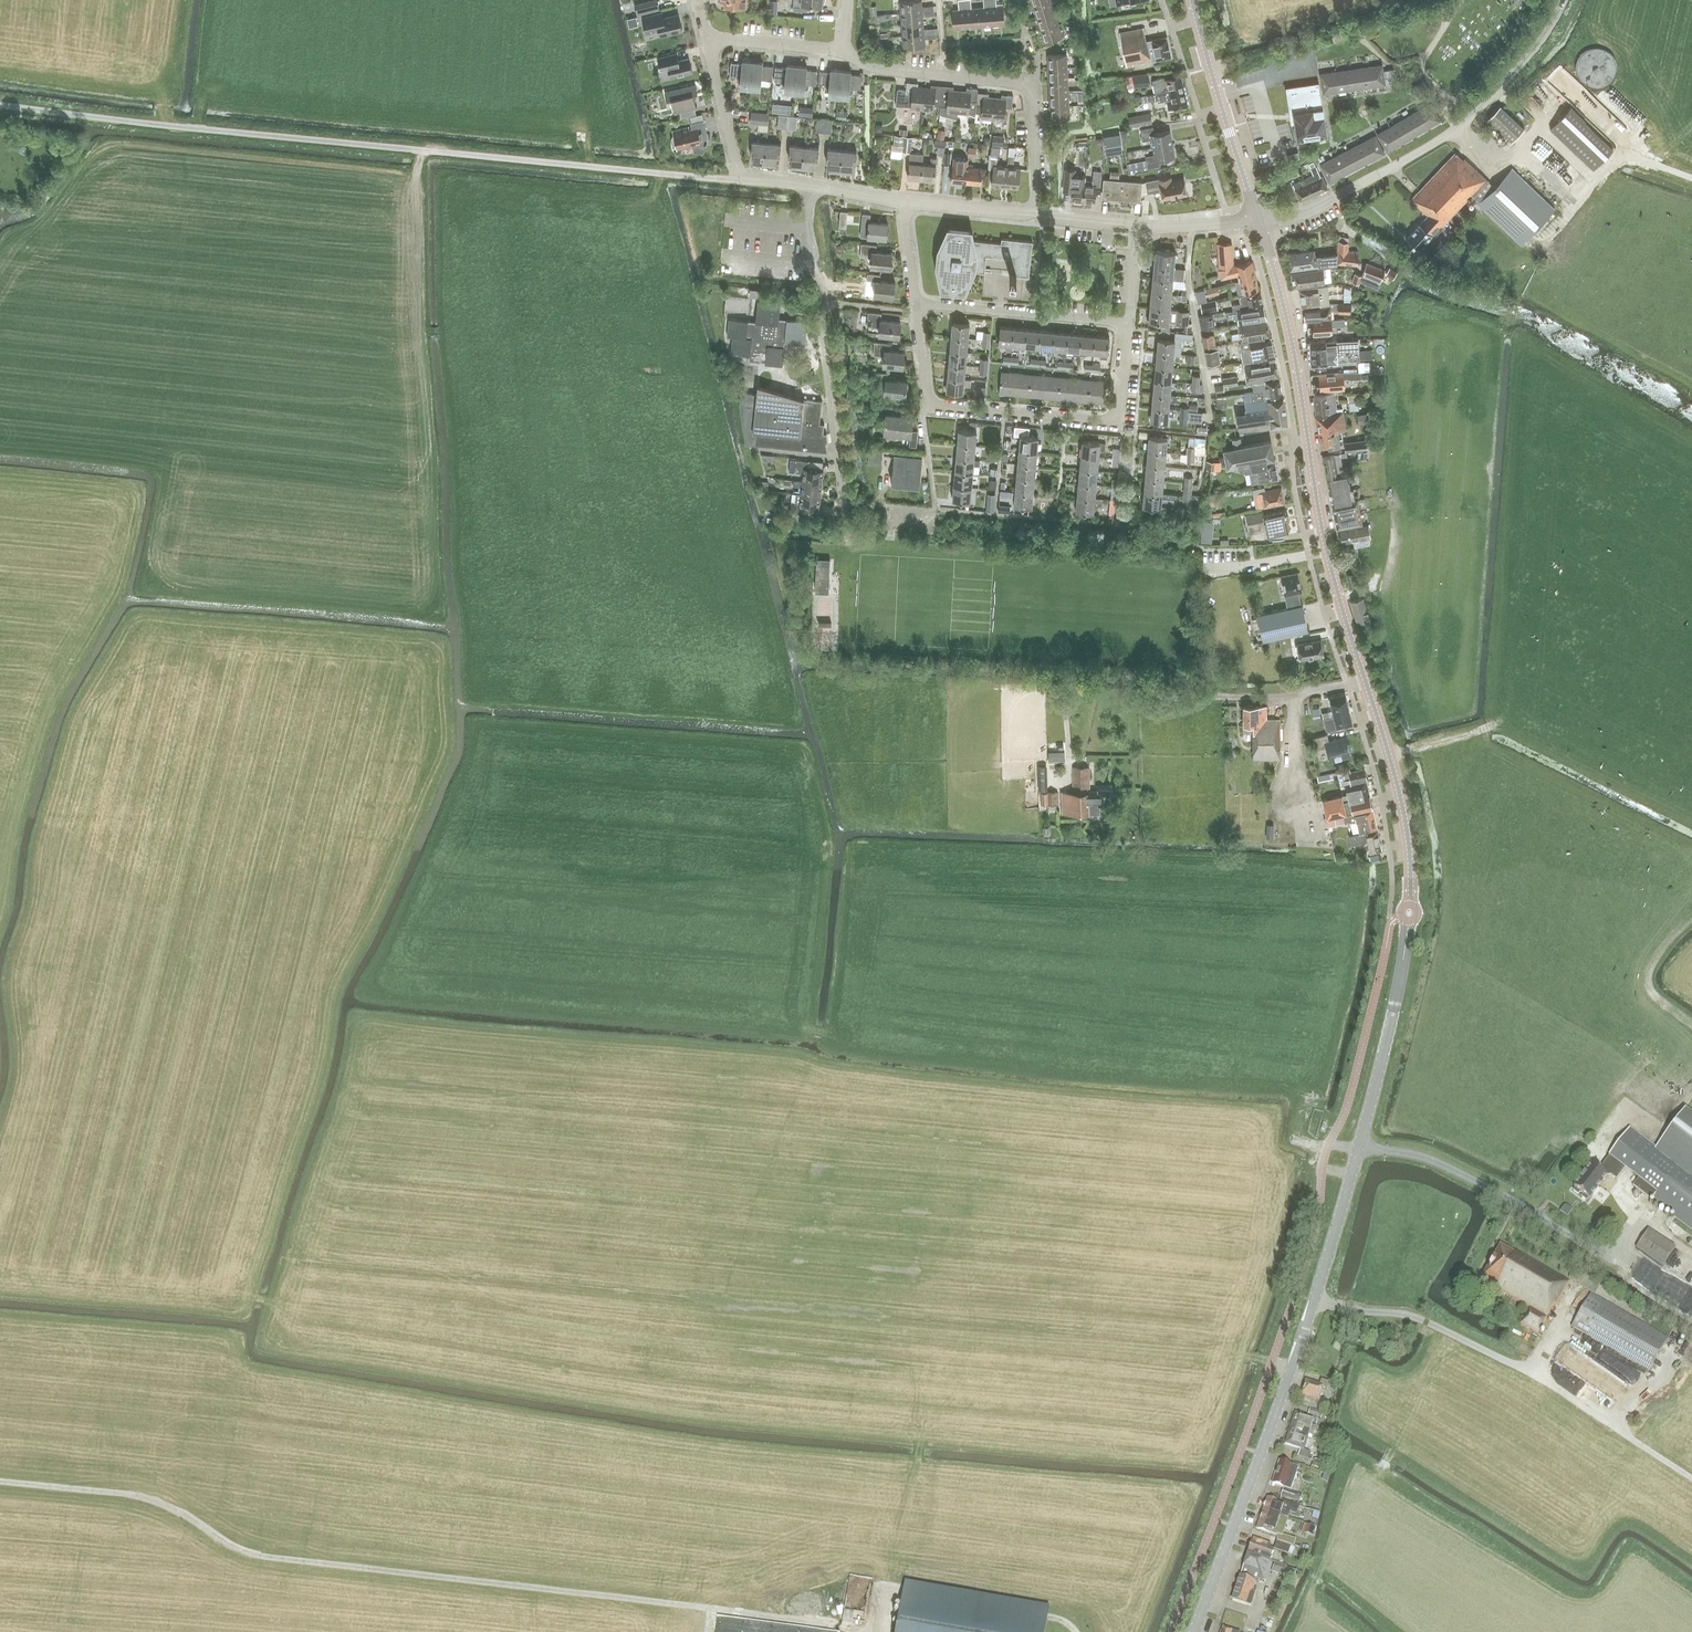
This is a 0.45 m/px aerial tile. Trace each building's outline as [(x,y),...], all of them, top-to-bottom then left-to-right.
[(792,10),(809,12),(809,5),(822,6),(822,3),(824,3),(825,0),(793,0),(792,10)] [(899,2),(900,13),(934,11),(933,6),(922,7),(921,0),(899,2)] [(964,0),(958,0),(959,9),(952,10),(954,29),(967,28),(964,0)] [(978,8),(972,8),(971,0),(964,0),(967,28),(979,27),(978,8)] [(990,0),(983,0),(983,7),(978,8),(979,27),(992,26),(990,0)] [(992,26),(1005,25),(1003,5),(997,6),(996,0),(990,0),(992,26)] [(1051,0),(1033,6),(1037,18),(1055,12),(1051,0)] [(657,2),(635,7),(637,15),(659,10),(657,2)] [(900,13),(901,25),(923,23),(923,16),(934,16),(934,11),(900,13)] [(646,32),(659,29),(661,36),(682,31),(678,15),(663,19),(662,12),(642,17),(646,32)] [(1037,18),(1040,29),(1059,24),(1055,12),(1037,18)] [(901,25),(902,36),(935,33),(935,28),(924,29),(923,23),(901,25)] [(1057,38),(1063,37),(1059,24),(1040,29),(1044,42),(1057,38)] [(1143,28),(1120,33),(1127,66),(1150,61),(1146,41),(1143,28)] [(935,33),(902,36),(903,47),(912,47),(912,54),(926,53),(925,39),(936,38),(935,33)] [(1146,41),(1150,61),(1152,60),(1152,61),(1163,59),(1164,63),(1171,61),(1170,57),(1171,57),(1167,37),(1146,41)] [(1577,58),(1576,66),(1577,74),(1581,80),(1588,85),(1595,86),(1603,85),(1609,82),(1610,81),(1615,74),(1617,66),(1615,58),(1610,51),(1604,47),(1596,46),(1588,47),(1581,52),(1577,58)] [(1048,55),(1048,68),(1067,67),(1067,54),(1048,55)] [(673,62),(671,55),(657,59),(660,69),(668,67),(670,78),(692,72),(689,58),(673,62)] [(731,63),(730,77),(736,77),(736,78),(736,79),(736,80),(736,81),(737,82),(738,83),(739,84),(740,84),(750,85),(752,62),(742,61),(742,64),(731,63)] [(750,85),(760,86),(760,85),(769,86),(770,81),(772,81),(773,67),(762,66),(762,63),(752,62),(750,85)] [(784,88),(794,89),(797,66),(787,65),(786,68),(775,67),(774,81),(781,82),(780,88),(784,88)] [(1366,67),(1369,87),(1385,84),(1383,71),(1382,65),(1366,67)] [(809,85),(816,85),(818,71),(806,70),(807,67),(797,66),(794,89),(804,90),(805,90),(806,90),(807,90),(808,89),(808,88),(809,88),(809,87),(809,86),(809,85)] [(1049,81),(1068,80),(1068,78),(1067,67),(1048,68),(1049,81)] [(1351,69),(1354,89),(1369,87),(1366,67),(1351,69)] [(818,85),(825,86),(824,92),(828,92),(828,93),(839,94),(841,70),(831,69),(830,73),(819,71),(818,85)] [(1354,89),(1351,69),(1335,72),(1338,92),(1354,89)] [(1385,84),(1397,82),(1395,69),(1383,71),(1385,84)] [(854,90),(853,89),(860,90),(862,76),(851,75),(851,71),(841,70),(839,94),(849,95),(850,94),(851,94),(852,93),(853,93),(853,92),(853,91),(854,90)] [(1320,74),(1323,94),(1338,92),(1335,72),(1320,74)] [(1134,87),(1149,86),(1148,74),(1133,75),(1134,87)] [(1164,89),(1183,85),(1181,76),(1165,80),(1164,76),(1154,78),(1157,92),(1165,91),(1164,89)] [(1049,81),(1049,93),(1068,93),(1068,80),(1049,81)] [(918,83),(907,82),(906,90),(897,89),(895,105),(911,107),(911,108),(922,109),(924,87),(918,87),(918,83)] [(1287,101),(1294,112),(1294,117),(1295,123),(1298,142),(1300,143),(1309,142),(1310,140),(1309,137),(1326,134),(1319,83),(1285,88),(1287,101)] [(674,113),(679,112),(681,118),(696,114),(695,108),(696,108),(693,95),(697,93),(695,85),(665,92),(667,101),(671,100),(674,113)] [(934,106),(940,106),(942,86),(931,85),(931,88),(924,87),(922,109),(933,110),(934,106)] [(1147,102),(1158,100),(1158,102),(1167,100),(1169,111),(1188,106),(1183,85),(1164,89),(1165,91),(1157,92),(1157,93),(1145,95),(1147,102)] [(942,86),(940,106),(939,113),(957,119),(957,113),(960,91),(953,90),(954,87),(942,86)] [(960,91),(957,113),(969,114),(975,116),(976,113),(977,92),(978,92),(978,89),(966,88),(966,91),(960,91)] [(981,118),(993,119),(995,97),(988,97),(989,93),(978,92),(977,92),(976,113),(982,114),(981,118)] [(1049,93),(1050,106),(1069,105),(1068,93),(1049,93)] [(995,97),(993,119),(1004,121),(1005,108),(1012,109),(1013,96),(1002,95),(1001,98),(995,97)] [(1430,103),(1417,111),(1427,128),(1441,120),(1430,103)] [(1069,115),(1069,105),(1050,106),(1050,119),(1070,118),(1069,115)] [(1500,106),(1488,119),(1512,142),(1524,129),(1500,106)] [(1613,149),(1570,108),(1550,129),(1593,169),(1613,149)] [(837,111),(836,119),(847,120),(847,111),(837,111)] [(1417,111),(1404,119),(1414,136),(1427,128),(1417,111)] [(750,123),(768,125),(769,114),(751,112),(750,123)] [(1150,113),(1128,116),(1130,128),(1152,124),(1150,113)] [(788,116),(779,115),(777,128),(786,129),(788,116)] [(797,117),(789,116),(787,129),(796,130),(796,132),(799,133),(799,129),(798,129),(799,126),(807,127),(808,118),(797,117)] [(825,133),(826,120),(817,119),(816,132),(825,133)] [(1404,119),(1390,126),(1401,144),(1414,136),(1404,119)] [(672,140),(672,141),(672,143),(673,145),(676,144),(677,150),(692,146),(694,153),(702,153),(702,154),(704,152),(705,151),(706,149),(706,147),(707,146),(707,144),(707,143),(708,141),(708,140),(708,139),(708,136),(707,134),(704,120),(703,120),(703,121),(691,124),(690,124),(692,130),(689,130),(689,128),(673,131),(674,135),(673,136),(672,137),(672,138),(672,139),(672,140)] [(1387,152),(1401,144),(1390,126),(1377,134),(1387,152)] [(1151,140),(1153,147),(1172,144),(1170,131),(1154,134),(1153,127),(1141,129),(1143,141),(1151,140)] [(938,129),(937,139),(944,140),(945,130),(938,129)] [(891,151),(902,152),(910,153),(911,142),(914,142),(914,137),(895,136),(894,145),(891,145),(891,151)] [(1375,136),(1361,143),(1370,161),(1384,153),(1375,136)] [(1120,137),(1104,139),(1106,152),(1114,151),(1115,155),(1122,154),(1120,137)] [(993,139),(992,146),(1003,147),(1004,140),(993,139)] [(944,156),(945,141),(935,140),(934,147),(938,147),(937,156),(944,156)] [(752,163),(764,164),(766,143),(752,142),(751,151),(753,152),(752,163)] [(766,143),(764,164),(776,165),(777,154),(780,154),(781,144),(766,143)] [(1361,143),(1347,150),(1357,168),(1370,161),(1361,143)] [(1145,157),(1146,161),(1148,169),(1160,166),(1159,160),(1175,157),(1172,144),(1153,147),(1154,155),(1145,157)] [(790,166),(802,167),(804,147),(790,145),(789,155),(791,155),(790,166)] [(802,167),(814,169),(815,158),(818,158),(819,148),(804,147),(802,167)] [(969,148),(968,157),(975,158),(975,154),(985,155),(986,150),(969,148)] [(828,170),(840,171),(842,150),(827,149),(827,159),(829,159),(828,170)] [(842,150),(840,171),(852,172),(853,161),(856,162),(856,152),(842,150)] [(1347,150),(1334,157),(1343,175),(1357,168),(1347,150)] [(908,178),(921,179),(922,164),(923,154),(910,152),(909,163),(908,178)] [(1299,158),(1298,152),(1289,154),(1290,160),(1299,158)] [(1455,153),(1414,196),(1411,200),(1428,216),(1406,238),(1418,249),(1431,235),(1433,237),(1441,228),(1441,227),(1471,195),(1522,244),(1553,211),(1510,170),(1494,187),(1464,158),(1462,160),(1455,153)] [(1005,187),(1007,167),(997,166),(998,155),(989,154),(988,169),(993,170),(992,186),(1005,187)] [(1021,168),(1013,168),(1014,157),(1010,156),(1008,156),(1007,167),(1005,187),(1019,188),(1021,168)] [(922,164),(921,179),(935,180),(936,165),(936,158),(931,157),(930,165),(922,164)] [(1329,182),(1343,175),(1334,157),(1320,164),(1329,182)] [(951,182),(966,183),(968,160),(954,159),(953,167),(952,167),(951,182)] [(1146,161),(1127,164),(1129,172),(1148,169),(1146,161)] [(968,164),(966,183),(981,185),(982,169),(972,168),(973,164),(968,164)] [(1313,175),(1306,179),(1314,195),(1328,189),(1322,177),(1321,177),(1316,167),(1311,170),(1313,175)] [(1085,180),(1086,177),(1075,176),(1076,170),(1065,169),(1063,191),(1073,192),(1072,201),(1083,202),(1085,180)] [(1093,181),(1085,180),(1083,202),(1094,203),(1096,186),(1100,186),(1102,172),(1094,171),(1093,181)] [(1162,198),(1187,194),(1185,184),(1183,184),(1182,180),(1171,182),(1170,177),(1146,182),(1148,192),(1161,190),(1162,198)] [(1300,201),(1314,195),(1306,179),(1293,185),(1300,201)] [(1139,200),(1139,199),(1141,183),(1119,181),(1111,180),(1105,180),(1103,197),(1131,199),(1130,203),(1136,204),(1136,200),(1139,200)] [(846,228),(847,212),(840,212),(839,228),(846,228)] [(887,239),(888,224),(869,222),(870,215),(862,214),(860,236),(868,237),(887,239)] [(943,289),(964,291),(973,271),(985,272),(987,256),(1013,258),(1012,273),(1010,273),(1009,277),(1016,278),(1016,276),(1029,277),(1032,242),(1002,238),(1001,243),(972,240),(970,231),(949,229),(939,251),(938,266),(943,289)] [(1348,251),(1348,243),(1338,241),(1337,264),(1357,266),(1358,252),(1348,251)] [(1232,244),(1228,244),(1217,243),(1217,248),(1219,270),(1221,279),(1238,275),(1239,281),(1236,282),(1256,278),(1252,261),(1233,265),(1232,244)] [(890,268),(892,254),(876,252),(876,246),(861,244),(860,257),(871,258),(870,266),(875,267),(880,267),(890,268)] [(1337,254),(1327,255),(1314,257),(1313,250),(1287,254),(1290,271),(1318,267),(1337,265),(1337,254)] [(1155,251),(1154,265),(1174,266),(1175,252),(1155,251)] [(1359,285),(1359,284),(1360,281),(1378,288),(1385,270),(1367,263),(1363,274),(1362,276),(1355,274),(1353,278),(1346,277),(1345,280),(1352,282),(1359,285)] [(1174,267),(1154,265),(1153,278),(1173,280),(1174,280),(1184,281),(1185,269),(1174,268),(1174,267)] [(1389,268),(1385,274),(1393,280),(1397,273),(1389,268)] [(1293,288),(1324,283),(1324,277),(1326,277),(1325,269),(1291,273),(1293,288)] [(895,282),(880,281),(881,274),(867,273),(866,285),(874,286),(874,295),(894,297),(895,282)] [(1173,280),(1153,278),(1151,293),(1171,295),(1173,280)] [(1256,278),(1236,282),(1238,294),(1259,290),(1256,278)] [(1187,296),(1185,281),(1184,281),(1174,280),(1174,285),(1180,285),(1180,288),(1182,288),(1181,295),(1187,296)] [(1206,289),(1207,296),(1219,294),(1218,286),(1206,289)] [(1302,307),(1329,304),(1329,299),(1336,299),(1336,294),(1335,293),(1335,287),(1327,288),(1327,286),(1318,288),(1299,289),(1302,307)] [(749,297),(762,298),(763,290),(750,289),(749,297)] [(1264,306),(1263,303),(1261,291),(1247,294),(1240,296),(1241,304),(1232,305),(1233,310),(1263,306),(1264,306)] [(1171,295),(1151,293),(1150,307),(1170,309),(1171,295)] [(1200,304),(1202,313),(1218,309),(1216,301),(1200,304)] [(807,322),(779,319),(780,304),(758,302),(756,322),(729,319),(727,336),(733,337),(731,353),(749,355),(749,361),(760,362),(761,358),(766,359),(765,364),(766,364),(766,363),(782,365),(782,366),(785,342),(805,344),(807,322)] [(1304,315),(1304,319),(1306,320),(1306,321),(1308,321),(1331,319),(1331,311),(1339,311),(1338,304),(1330,303),(1330,306),(1305,307),(1305,311),(1306,312),(1306,314),(1304,315)] [(1352,304),(1338,304),(1339,311),(1339,313),(1352,314),(1352,304)] [(1266,316),(1263,306),(1233,310),(1225,312),(1226,317),(1237,316),(1239,325),(1267,320),(1266,316)] [(1169,316),(1177,317),(1177,323),(1188,324),(1189,311),(1170,309),(1150,307),(1149,322),(1169,323),(1169,316)] [(900,322),(881,320),(882,313),(868,312),(867,326),(880,327),(879,334),(899,336),(900,322)] [(1308,321),(1309,335),(1332,334),(1331,327),(1345,326),(1344,319),(1332,320),(1308,321)] [(951,336),(968,338),(970,324),(953,322),(951,336)] [(1270,336),(1268,326),(1267,322),(1238,326),(1241,341),(1270,336)] [(998,343),(1007,344),(1012,344),(1014,328),(1000,327),(998,343)] [(1014,328),(1012,344),(1026,346),(1028,329),(1014,328)] [(1028,329),(1026,346),(1040,347),(1041,331),(1028,329)] [(1041,331),(1040,347),(1053,348),(1055,332),(1041,331)] [(1055,332),(1053,348),(1061,349),(1060,356),(1066,357),(1067,350),(1068,333),(1055,332)] [(1067,350),(1074,350),(1073,355),(1080,356),(1081,351),(1080,351),(1082,334),(1068,333),(1067,350)] [(1081,351),(1087,351),(1087,357),(1094,358),(1094,352),(1095,336),(1082,334),(1080,351),(1081,351)] [(1204,347),(1213,346),(1211,335),(1203,337),(1204,347)] [(968,338),(951,336),(950,350),(967,352),(968,338)] [(1094,352),(1096,352),(1096,358),(1103,359),(1103,353),(1108,353),(1109,337),(1095,336),(1094,352)] [(1241,353),(1243,362),(1243,363),(1259,361),(1260,361),(1276,358),(1271,337),(1239,343),(1241,353)] [(1174,338),(1174,340),(1158,338),(1157,352),(1174,354),(1181,355),(1182,339),(1174,338)] [(1359,360),(1358,339),(1326,341),(1326,338),(1308,339),(1311,366),(1330,365),(1329,363),(1338,362),(1338,361),(1359,360)] [(903,367),(904,352),(889,351),(890,344),(875,343),(873,356),(884,357),(883,365),(903,367)] [(967,352),(950,350),(949,364),(966,365),(967,358),(970,358),(971,352),(967,352)] [(1221,364),(1218,350),(1205,352),(1207,366),(1221,364)] [(1372,350),(1360,350),(1360,360),(1372,359),(1372,350)] [(1174,354),(1157,352),(1156,366),(1172,368),(1174,354)] [(1195,356),(1187,355),(1186,363),(1194,364),(1195,356)] [(1243,362),(1243,363),(1246,382),(1279,377),(1275,359),(1260,361),(1259,361),(1243,363),(1243,362)] [(966,365),(949,364),(948,377),(965,379),(966,365)] [(1172,368),(1156,366),(1154,380),(1171,381),(1172,368)] [(887,373),(874,372),(873,380),(886,382),(885,393),(905,395),(906,389),(907,389),(908,383),(906,383),(906,382),(886,380),(887,373)] [(1014,392),(1016,373),(1009,372),(1009,376),(1001,375),(1002,372),(1001,372),(999,393),(1007,394),(1007,392),(1014,392)] [(1337,373),(1312,376),(1313,392),(1344,390),(1342,377),(1348,377),(1348,379),(1361,378),(1361,372),(1342,373),(1337,373)] [(1016,373),(1014,392),(1020,393),(1020,395),(1029,396),(1030,378),(1022,377),(1023,374),(1016,373)] [(1030,378),(1029,396),(1037,397),(1037,394),(1044,395),(1046,376),(1039,375),(1039,378),(1030,378)] [(1193,375),(1192,383),(1200,384),(1200,376),(1193,375)] [(1046,376),(1044,395),(1050,396),(1050,398),(1058,399),(1060,380),(1052,380),(1052,377),(1046,376)] [(1237,376),(1223,378),(1224,386),(1238,384),(1237,376)] [(965,379),(948,377),(946,391),(963,393),(964,386),(970,386),(971,379),(965,379)] [(1060,380),(1058,399),(1067,400),(1067,397),(1073,398),(1075,379),(1069,378),(1068,381),(1060,380)] [(1280,378),(1257,382),(1252,383),(1254,393),(1263,392),(1264,400),(1282,397),(1280,378)] [(1075,379),(1073,398),(1080,398),(1080,401),(1088,402),(1090,383),(1082,382),(1082,379),(1075,379)] [(1171,381),(1154,380),(1153,393),(1170,395),(1171,381)] [(1090,383),(1088,402),(1096,402),(1096,400),(1102,401),(1102,403),(1103,403),(1105,381),(1098,381),(1098,384),(1090,383)] [(1200,384),(1192,383),(1191,391),(1199,392),(1200,384)] [(804,399),(804,398),(758,385),(757,394),(741,392),(739,404),(746,444),(828,453),(826,438),(823,437),(824,424),(820,424),(822,401),(804,399)] [(1288,423),(1283,397),(1282,397),(1264,400),(1263,392),(1254,393),(1243,394),(1246,415),(1237,416),(1238,425),(1270,421),(1271,425),(1288,423)] [(1170,395),(1153,393),(1152,407),(1169,408),(1170,395)] [(1314,396),(1315,406),(1336,404),(1335,393),(1314,396)] [(1226,398),(1215,399),(1217,409),(1227,407),(1226,398)] [(1348,402),(1349,411),(1359,410),(1358,402),(1348,402)] [(1315,406),(1316,416),(1337,413),(1336,404),(1315,406)] [(1168,422),(1168,414),(1169,408),(1152,407),(1151,421),(1168,422)] [(1180,407),(1180,415),(1188,416),(1188,408),(1180,407)] [(1189,411),(1188,421),(1202,422),(1202,412),(1197,412),(1189,411)] [(1358,424),(1377,422),(1375,412),(1357,414),(1358,424)] [(1316,416),(1321,446),(1321,447),(1328,446),(1328,448),(1340,445),(1338,431),(1346,429),(1343,413),(1341,413),(1316,416)] [(916,447),(918,431),(911,431),(913,418),(886,415),(884,436),(910,438),(909,446),(916,447)] [(1188,416),(1180,415),(1179,423),(1187,423),(1188,416)] [(1014,435),(1021,436),(1019,450),(1038,451),(1039,437),(1029,436),(1030,427),(1015,425),(1014,435)] [(958,444),(975,445),(977,431),(959,430),(958,444)] [(1149,436),(1148,450),(1167,452),(1168,438),(1149,436)] [(1189,443),(1189,447),(1187,447),(1187,454),(1195,454),(1204,455),(1206,438),(1194,437),(1193,443),(1189,443)] [(1234,448),(1224,450),(1227,467),(1239,465),(1240,471),(1249,473),(1251,484),(1259,482),(1278,479),(1274,455),(1271,441),(1241,446),(1239,438),(1233,439),(1234,448)] [(1345,452),(1358,450),(1367,449),(1366,439),(1344,442),(1345,452)] [(1106,443),(1100,443),(1082,441),(1081,455),(1099,457),(1099,450),(1105,451),(1106,443)] [(975,445),(958,444),(956,458),(974,459),(975,445)] [(1113,447),(1112,458),(1119,459),(1120,448),(1113,447)] [(869,448),(868,461),(881,463),(883,449),(869,448)] [(1038,451),(1019,450),(1018,464),(1036,465),(1038,451)] [(1167,452),(1148,450),(1147,464),(1165,466),(1167,452)] [(1323,456),(1324,461),(1327,478),(1346,475),(1346,474),(1344,475),(1341,457),(1340,453),(1335,454),(1323,456)] [(1099,457),(1081,455),(1080,469),(1097,471),(1097,470),(1099,457)] [(894,457),(892,483),(919,486),(922,459),(921,458),(921,460),(894,457)] [(974,459),(956,458),(955,472),(973,473),(973,466),(979,466),(980,460),(974,459)] [(1112,458),(1111,466),(1118,467),(1119,467),(1119,459),(1112,458)] [(808,462),(790,460),(789,472),(803,473),(802,481),(822,483),(824,470),(808,468),(808,462)] [(1217,461),(1207,460),(1206,469),(1216,470),(1217,461)] [(1036,465),(1018,464),(1017,478),(1035,479),(1036,465)] [(1165,466),(1147,464),(1145,478),(1164,480),(1165,466)] [(1097,471),(1080,469),(1078,483),(1096,485),(1097,475),(1102,476),(1102,470),(1097,470),(1097,471)] [(973,473),(955,472),(954,486),(972,488),(973,473)] [(1330,494),(1349,490),(1348,488),(1350,488),(1349,481),(1347,481),(1346,475),(1327,478),(1330,494)] [(1035,479),(1017,478),(1015,492),(1034,493),(1035,479)] [(1164,480),(1145,478),(1144,492),(1163,494),(1164,480)] [(757,480),(756,489),(768,490),(769,481),(757,480)] [(822,483),(802,481),(802,482),(794,481),(793,486),(802,487),(801,494),(821,496),(822,483)] [(1192,495),(1193,483),(1184,482),(1183,496),(1184,496),(1185,494),(1192,495)] [(1096,485),(1078,483),(1077,497),(1095,499),(1095,497),(1096,485)] [(972,488),(954,486),(952,500),(970,502),(972,488)] [(1108,486),(1108,490),(1111,491),(1110,500),(1115,500),(1117,486),(1111,486),(1108,486)] [(1253,489),(1254,493),(1262,492),(1263,497),(1259,498),(1261,506),(1264,506),(1283,503),(1282,501),(1284,499),(1283,495),(1281,494),(1280,488),(1265,490),(1264,487),(1253,489)] [(1034,493),(1015,492),(1014,506),(1032,508),(1034,493)] [(1163,494),(1144,492),(1143,507),(1161,508),(1163,494)] [(1351,501),(1349,492),(1330,496),(1332,505),(1347,502),(1351,501)] [(792,493),(791,501),(790,513),(803,514),(803,508),(819,510),(821,496),(801,494),(792,493)] [(988,494),(987,511),(993,511),(995,494),(988,494)] [(1192,495),(1185,494),(1184,496),(1183,496),(1182,501),(1188,502),(1187,512),(1194,512),(1194,510),(1201,510),(1203,496),(1192,495)] [(1095,499),(1077,497),(1076,512),(1093,513),(1094,503),(1102,504),(1103,498),(1095,497),(1095,499)] [(1357,500),(1351,501),(1347,502),(1332,505),(1335,519),(1360,513),(1357,500)] [(1288,529),(1289,527),(1288,523),(1287,523),(1285,518),(1287,517),(1285,510),(1264,514),(1264,511),(1245,516),(1249,533),(1267,529),(1268,535),(1288,531),(1288,529)] [(1360,513),(1335,519),(1337,529),(1362,524),(1360,513)] [(1366,526),(1337,531),(1339,544),(1371,538),(1369,529),(1367,529),(1366,526)] [(829,593),(830,559),(816,558),(815,593),(829,593)] [(1298,573),(1281,577),(1288,608),(1302,605),(1299,592),(1302,592),(1298,574),(1298,573)] [(1353,575),(1347,574),(1351,588),(1359,586),(1358,581),(1355,582),(1353,575)] [(1363,597),(1350,601),(1357,623),(1369,619),(1363,597)] [(1288,608),(1257,615),(1263,641),(1277,638),(1279,637),(1290,635),(1308,631),(1303,605),(1302,605),(1288,608)] [(1293,654),(1290,635),(1279,637),(1282,656),(1293,654)] [(1278,645),(1277,638),(1263,641),(1264,648),(1278,645)] [(1323,656),(1321,640),(1297,644),(1300,660),(1323,656)] [(1345,695),(1330,697),(1333,710),(1322,712),(1326,729),(1329,732),(1353,726),(1345,695)] [(1243,706),(1243,726),(1243,732),(1253,732),(1253,759),(1257,759),(1257,766),(1260,766),(1260,759),(1280,759),(1280,719),(1266,720),(1266,706),(1253,706),(1251,705),(1248,705),(1246,706),(1243,706)] [(1327,735),(1313,738),(1316,750),(1326,748),(1329,761),(1351,755),(1346,737),(1329,742),(1327,735)] [(1046,766),(1037,766),(1038,784),(1047,784),(1046,766)] [(1098,789),(1098,791),(1089,791),(1089,767),(1073,767),(1073,792),(1062,792),(1063,815),(1100,814),(1100,805),(1110,806),(1110,788),(1098,789)] [(1341,771),(1337,772),(1338,778),(1339,778),(1340,785),(1351,783),(1367,779),(1364,769),(1351,772),(1350,770),(1342,772),(1341,771)] [(1329,773),(1317,776),(1318,782),(1330,779),(1329,773)] [(1334,816),(1344,814),(1373,808),(1366,780),(1345,785),(1347,795),(1341,796),(1323,800),(1326,818),(1334,816)] [(1056,792),(1048,792),(1040,792),(1041,805),(1048,804),(1048,805),(1049,805),(1049,809),(1056,809),(1056,805),(1057,805),(1056,792)] [(1373,809),(1344,815),(1345,823),(1357,820),(1360,833),(1377,829),(1375,820),(1373,809)] [(1334,816),(1326,818),(1328,826),(1336,824),(1334,816)] [(1267,824),(1266,838),(1274,838),(1274,824),(1267,824)] [(1382,851),(1378,830),(1349,836),(1351,844),(1368,841),(1370,853),(1382,851)] [(1573,1191),(1578,1194),(1580,1192),(1583,1194),(1584,1195),(1588,1198),(1589,1199),(1607,1176),(1606,1176),(1608,1173),(1610,1175),(1619,1163),(1625,1168),(1639,1178),(1633,1186),(1636,1189),(1642,1193),(1651,1200),(1652,1199),(1691,1229),(1691,1118),(1684,1112),(1656,1148),(1629,1128),(1609,1155),(1609,1156),(1598,1170),(1591,1164),(1574,1187),(1575,1188),(1573,1191)] [(1620,1224),(1609,1217),(1599,1229),(1611,1237),(1620,1224)] [(1648,1230),(1635,1249),(1663,1267),(1676,1248),(1648,1230)] [(1554,1309),(1569,1283),(1516,1252),(1514,1254),(1500,1245),(1481,1278),(1488,1282),(1484,1290),(1492,1294),(1495,1288),(1529,1308),(1520,1324),(1538,1334),(1553,1308),(1554,1309)] [(1590,1295),(1571,1326),(1648,1371),(1667,1339),(1590,1295)] [(1598,1390),(1606,1377),(1584,1364),(1581,1369),(1570,1362),(1566,1370),(1598,1390)] [(1321,1410),(1325,1399),(1319,1397),(1321,1391),(1325,1393),(1329,1383),(1321,1380),(1319,1386),(1306,1381),(1301,1395),(1305,1396),(1302,1404),(1316,1408),(1321,1410)] [(1308,1415),(1321,1419),(1323,1412),(1310,1408),(1308,1415)] [(1310,1430),(1314,1431),(1317,1432),(1318,1428),(1312,1425),(1314,1418),(1295,1412),(1292,1423),(1310,1429),(1310,1430)] [(1285,1444),(1300,1448),(1304,1450),(1310,1430),(1310,1429),(1292,1423),(1285,1444)] [(1300,1448),(1298,1456),(1308,1459),(1310,1452),(1304,1450),(1300,1448)] [(1314,1459),(1311,1467),(1319,1469),(1321,1462),(1314,1459)] [(1298,1467),(1292,1465),(1280,1461),(1272,1484),(1284,1488),(1291,1490),(1298,1467)] [(1302,1496),(1296,1493),(1283,1489),(1281,1495),(1300,1502),(1302,1496)] [(1299,1506),(1293,1504),(1283,1500),(1282,1503),(1278,1502),(1279,1501),(1267,1497),(1263,1509),(1280,1515),(1282,1509),(1290,1512),(1296,1514),(1299,1506)] [(1293,1547),(1296,1540),(1282,1535),(1288,1518),(1280,1515),(1263,1509),(1256,1529),(1276,1536),(1277,1542),(1288,1545),(1293,1547)] [(1280,1515),(1288,1518),(1290,1512),(1282,1509),(1280,1515)] [(1316,1527),(1308,1525),(1307,1529),(1305,1534),(1313,1537),(1316,1527)] [(1265,1542),(1254,1538),(1253,1541),(1252,1541),(1248,1553),(1270,1561),(1275,1549),(1264,1545),(1265,1542)] [(1277,1542),(1275,1549),(1286,1553),(1288,1545),(1277,1542)] [(1247,1554),(1244,1566),(1241,1574),(1257,1579),(1266,1582),(1272,1563),(1247,1554)] [(1271,1571),(1283,1575),(1293,1579),(1295,1571),(1286,1568),(1286,1567),(1274,1563),(1271,1571)] [(1257,1579),(1241,1574),(1232,1600),(1245,1604),(1246,1604),(1251,1606),(1257,1589),(1254,1588),(1257,1579)] [(1282,1583),(1277,1595),(1283,1598),(1288,1586),(1282,1583)] [(1047,1609),(905,1584),(897,1631),(1043,1631),(1047,1609)]
